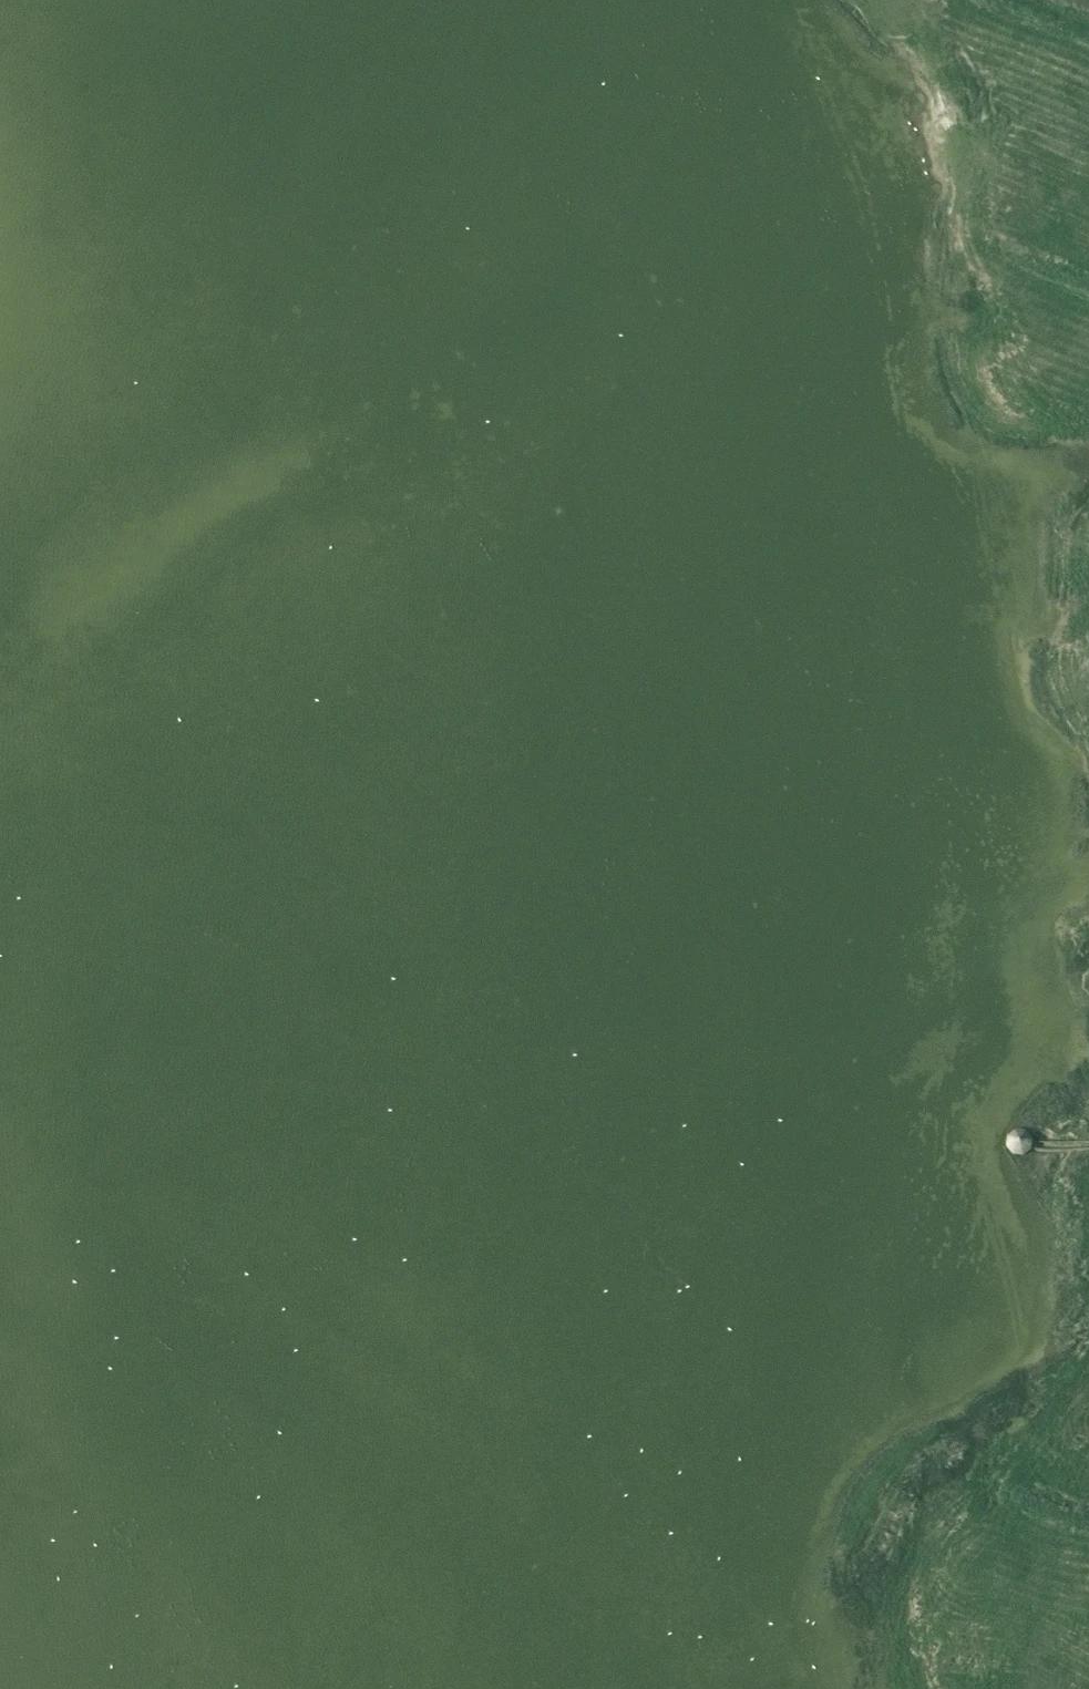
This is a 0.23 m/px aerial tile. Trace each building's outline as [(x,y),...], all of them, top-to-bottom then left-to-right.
[(1030,1147),(1030,1144),(1033,1143),(1024,1132),(1014,1131),(1005,1137),(1004,1149),(1011,1158),(1022,1159),(1030,1151),(1029,1149),(1030,1147)]
